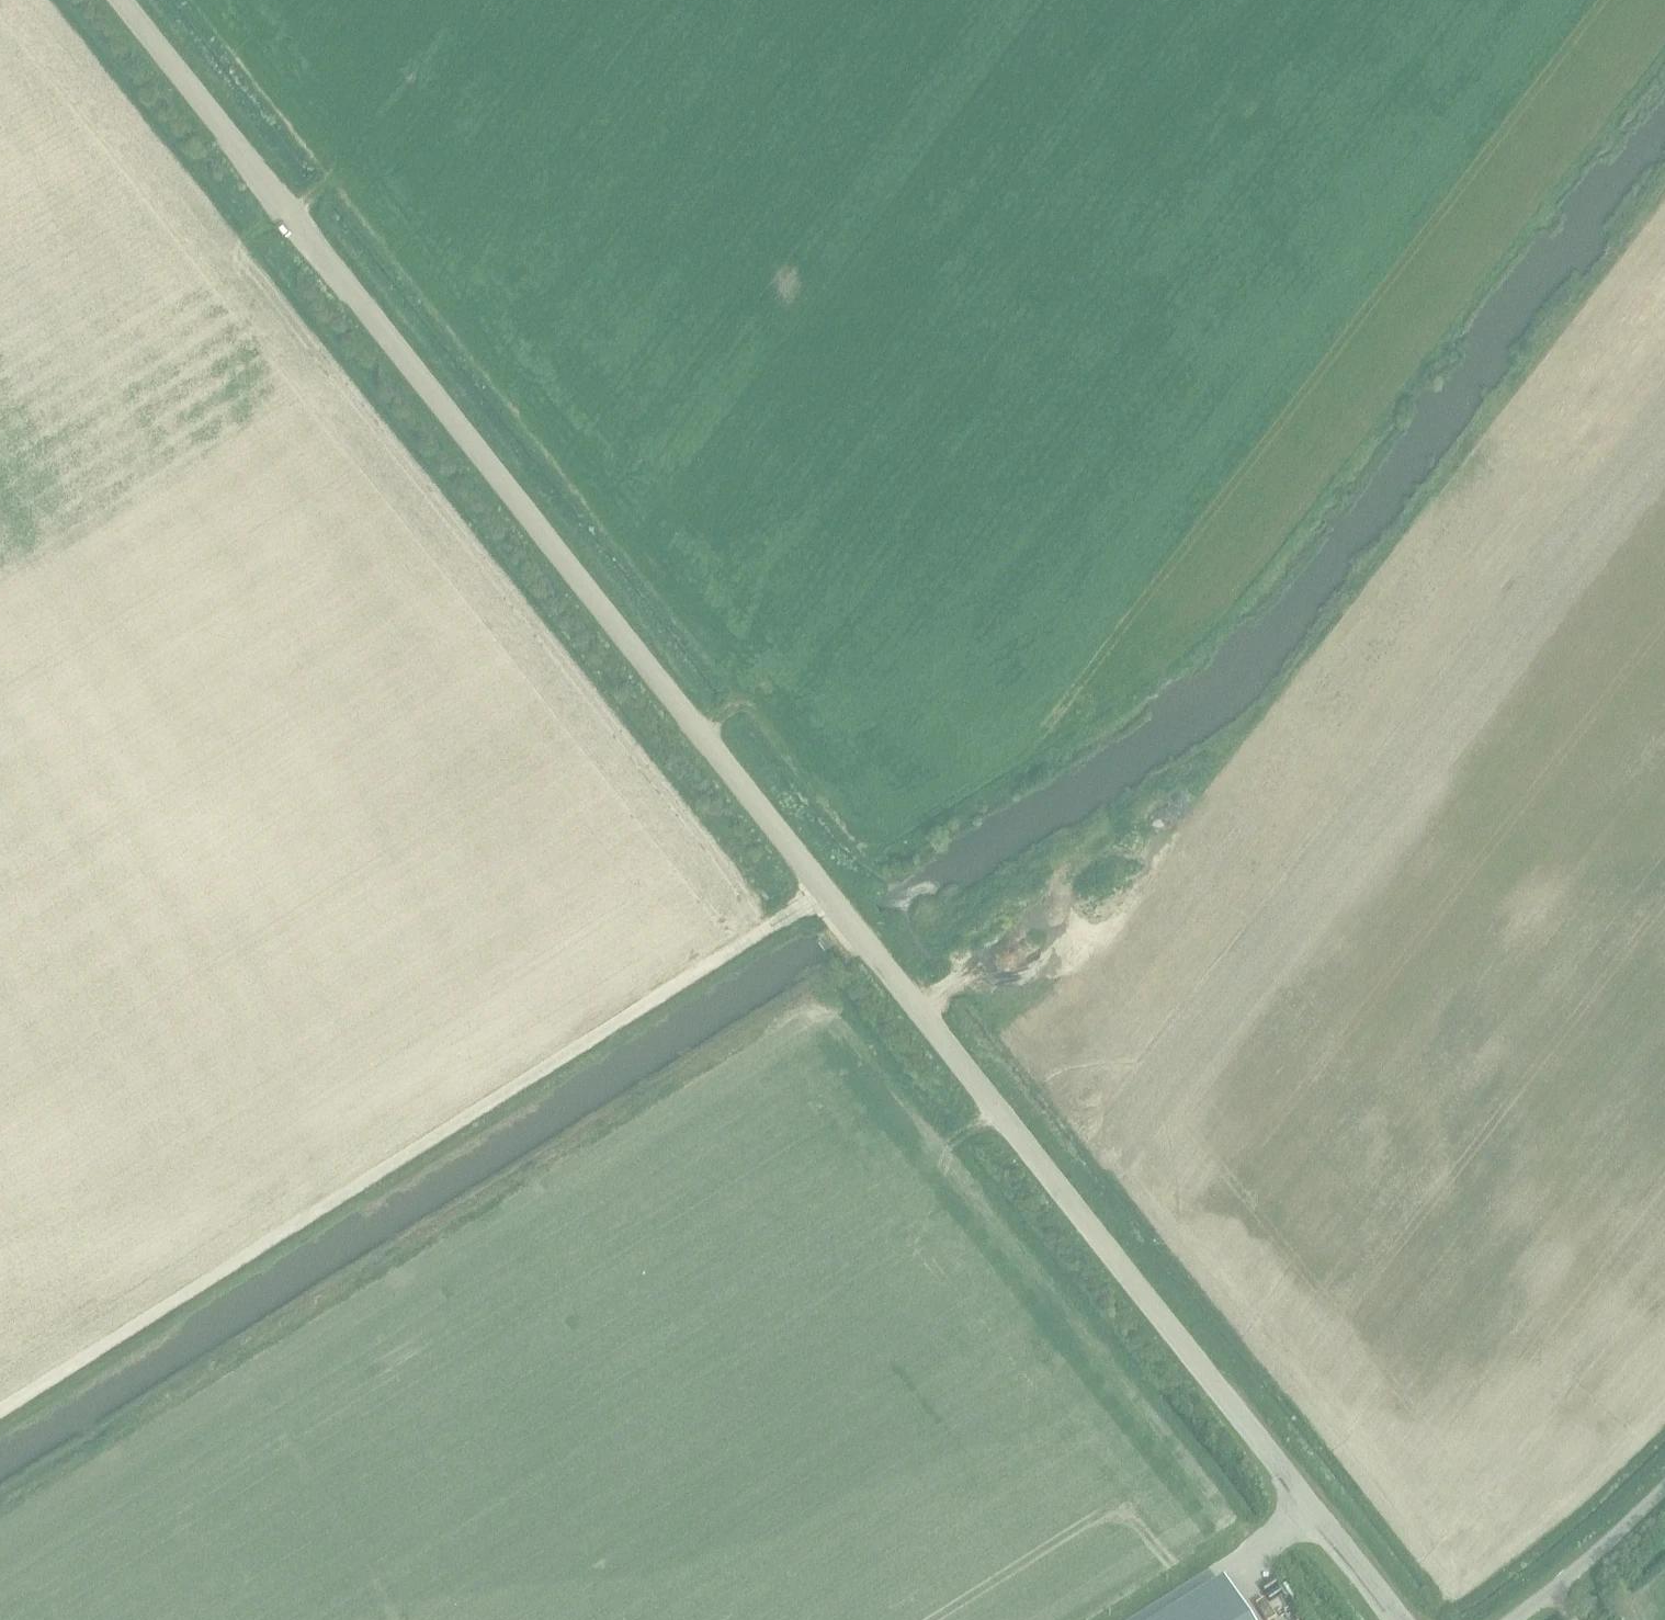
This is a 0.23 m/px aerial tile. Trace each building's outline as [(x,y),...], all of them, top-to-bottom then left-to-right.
[(1223,1584),(1165,1619),(1246,1619),(1223,1584)]
